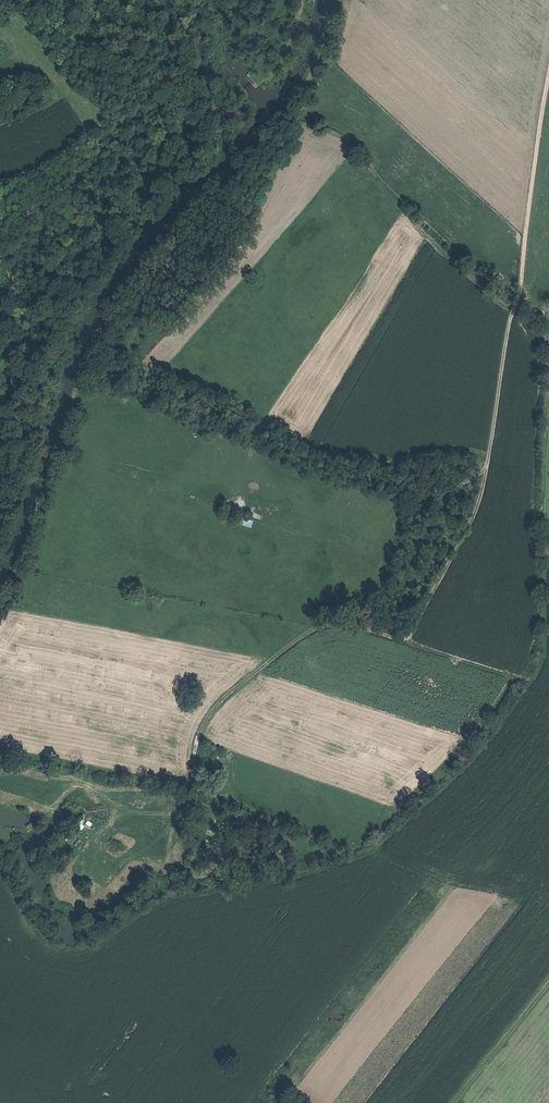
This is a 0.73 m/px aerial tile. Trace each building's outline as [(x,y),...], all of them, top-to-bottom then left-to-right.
[(240,516),(238,524),(252,528),(254,520),(240,516)]
